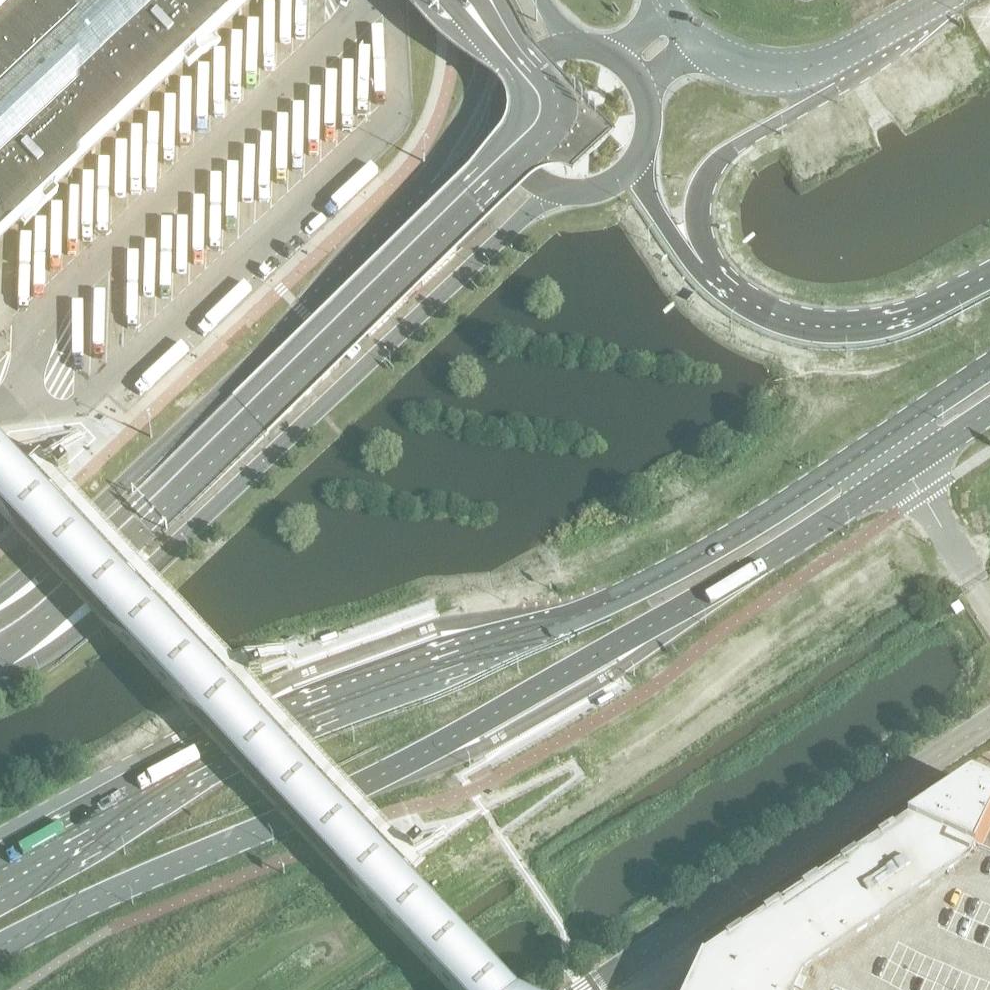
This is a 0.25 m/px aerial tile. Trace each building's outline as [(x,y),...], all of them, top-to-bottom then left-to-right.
[(19,223),(23,229),(42,210),(55,198),(51,193),(184,68),(189,72),(202,59),(198,55),(256,0),(0,0),(0,241),(19,223)] [(368,340),(403,307),(423,289),(457,256),(455,254),(425,222),(422,219),(402,239),(393,247),(350,287),(333,303),(368,340)] [(340,367),(305,330),(234,397),(268,433),(340,367)] [(304,836),(439,989),(510,989),(506,986),(358,822),(258,716),(27,469),(0,440),(0,515),(304,836)] [(976,860),(989,829),(989,796),(971,788),(907,830),(908,831),(704,967),(703,967),(692,989),(989,989),(989,867),(976,860)]
